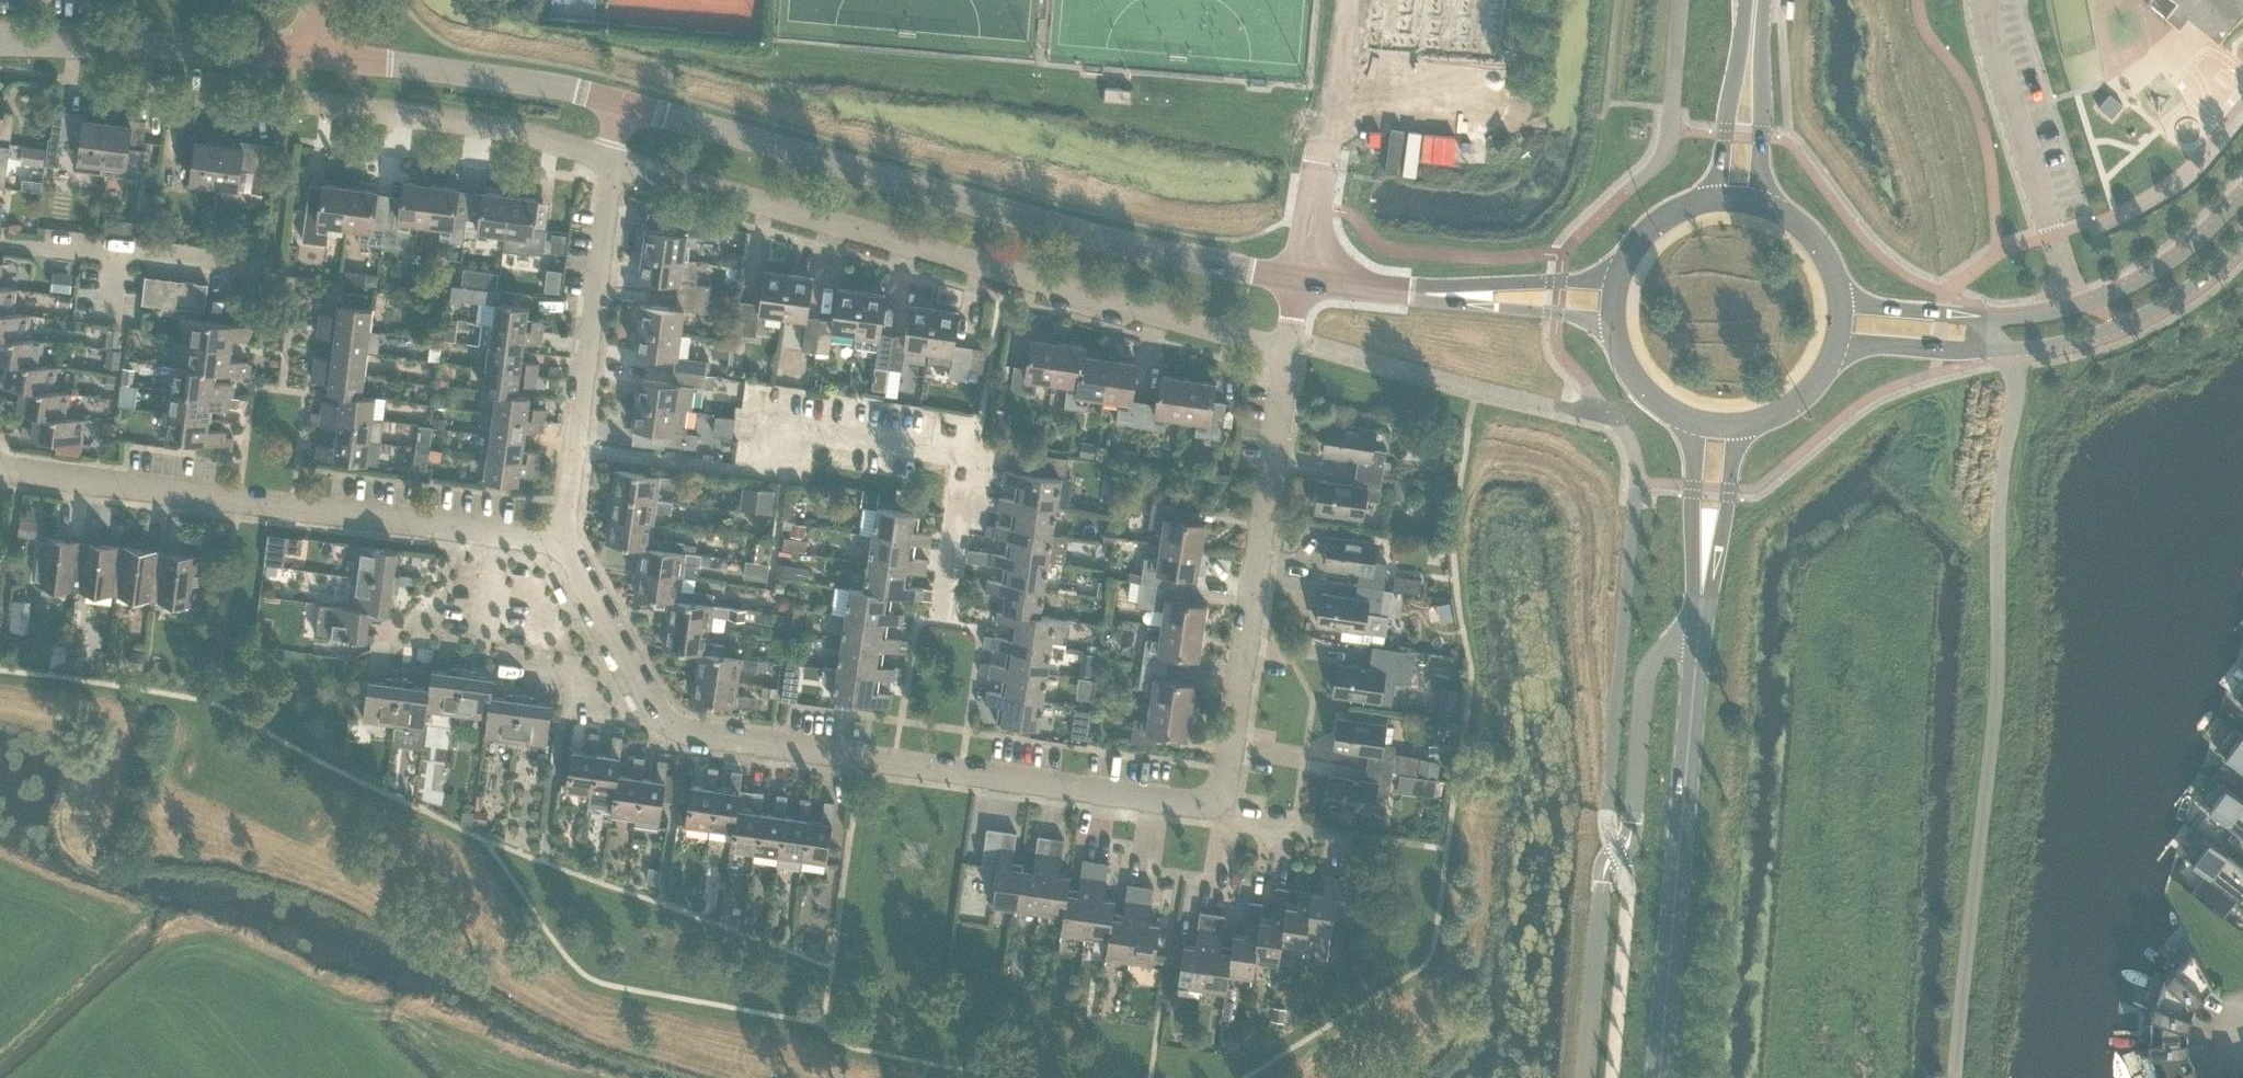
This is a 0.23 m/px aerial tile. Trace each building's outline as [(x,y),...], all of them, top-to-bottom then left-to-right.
[(1371,56),(1494,66),(1499,0),(1375,0),(1371,56)] [(2178,21),(2179,20),(2178,19),(2186,10),(2217,35),(2225,25),(2234,15),(2242,6),(2242,0),(2152,0),(2178,21)] [(1131,89),(1105,86),(1104,100),(1130,102),(1131,89)] [(14,114),(2,112),(5,97),(0,96),(0,137),(11,138),(14,114)] [(102,172),(108,122),(85,119),(86,113),(72,111),(68,140),(82,142),(80,158),(77,158),(75,169),(102,172)] [(108,122),(102,172),(142,177),(145,148),(143,147),(146,120),(132,118),(131,125),(108,122)] [(215,185),(220,143),(197,140),(198,134),(184,132),(180,162),(193,163),(191,181),(215,185)] [(58,157),(60,139),(49,137),(46,155),(58,157)] [(275,144),(244,140),(243,146),(220,143),(215,185),(238,188),(241,170),(253,171),(251,191),(268,193),(275,144)] [(43,166),(45,148),(23,145),(20,163),(43,166)] [(7,171),(10,147),(0,146),(0,170),(7,171)] [(46,155),(45,164),(59,166),(60,157),(58,157),(46,155)] [(426,223),(431,184),(404,181),(399,222),(386,221),(383,246),(407,249),(411,221),(426,223)] [(345,226),(350,187),(323,183),(320,212),(306,210),(302,241),(327,244),(330,224),(345,226)] [(464,243),(467,218),(454,216),(458,188),(431,184),(426,223),(441,225),(439,240),(464,243)] [(383,246),(386,221),(373,219),(377,190),(350,187),(345,226),(360,228),(358,243),(383,246)] [(505,234),(510,195),(483,191),(480,220),(467,218),(464,243),(488,247),(490,232),(505,234)] [(510,195),(505,234),(520,236),(518,251),(543,254),(546,229),(533,227),(537,198),(510,195)] [(684,258),(687,235),(711,238),(713,222),(681,211),(678,233),(645,228),(642,253),(684,258)] [(258,246),(260,232),(244,229),(242,243),(258,246)] [(552,233),(551,242),(565,244),(566,235),(552,233)] [(727,250),(726,264),(739,265),(741,252),(727,250)] [(695,260),(684,258),(642,253),(639,277),(679,283),(677,295),(709,299),(711,286),(696,284),(698,266),(695,260)] [(783,316),(789,274),(764,270),(759,303),(741,301),(736,333),(756,336),(759,312),(783,316)] [(66,291),(68,272),(52,271),(50,290),(66,291)] [(367,273),(366,284),(377,285),(379,274),(367,273)] [(816,351),(820,319),(807,317),(813,277),(789,274),(783,316),(806,319),(802,349),(801,358),(815,360),(816,351)] [(155,305),(158,277),(145,275),(142,303),(155,305)] [(379,281),(379,286),(391,287),(392,282),(385,278),(380,275),(379,281)] [(167,306),(171,278),(158,277),(155,305),(167,306)] [(179,308),(183,280),(171,278),(167,306),(179,308)] [(192,309),(195,281),(183,280),(179,308),(192,309)] [(195,281),(192,309),(205,311),(208,283),(195,281)] [(0,286),(0,311),(13,312),(16,288),(0,286)] [(856,333),(862,291),(837,288),(832,320),(820,319),(816,351),(829,353),(832,329),(856,333)] [(340,303),(338,303),(337,314),(320,312),(318,323),(370,330),(370,329),(373,307),(365,307),(367,293),(341,290),(340,303)] [(888,373),(893,336),(881,334),(886,295),(862,291),(856,333),(879,336),(874,371),(888,373)] [(707,313),(709,299),(677,295),(675,307),(642,303),(639,327),(681,333),(684,309),(707,313)] [(223,311),(224,300),(213,299),(212,310),(223,311)] [(491,324),(544,331),(545,319),(528,317),(529,306),(494,302),(491,324)] [(929,350),(935,308),(910,305),(905,337),(893,336),(888,373),(901,375),(903,359),(927,362),(928,350),(929,350)] [(935,308),(929,350),(952,353),(948,377),(968,379),(968,375),(969,371),(979,372),(983,373),(986,349),(954,344),(959,312),(935,308)] [(13,312),(0,311),(0,335),(27,338),(30,314),(13,312)] [(190,343),(232,348),(233,337),(250,339),(252,325),(193,318),(191,342),(190,343)] [(381,330),(370,329),(370,330),(318,323),(317,335),(334,337),(333,347),(368,352),(368,351),(379,352),(381,330)] [(542,343),(544,331),(491,324),(489,346),(523,350),(525,340),(542,343)] [(677,357),(681,333),(639,327),(636,352),(675,357),(673,370),(706,374),(706,373),(707,361),(677,357)] [(444,331),(443,340),(455,341),(456,332),(444,331)] [(118,349),(120,334),(106,332),(104,347),(107,347),(107,348),(118,349)] [(27,338),(0,335),(0,360),(7,361),(7,360),(40,364),(41,364),(43,340),(27,338)] [(1052,381),(1058,342),(1031,338),(1027,367),(1014,365),(1011,390),(1035,393),(1038,379),(1052,381)] [(190,343),(191,342),(174,340),(172,365),(174,365),(175,364),(188,366),(188,367),(216,370),(216,371),(246,374),(248,361),(231,359),(232,348),(190,343)] [(1083,355),(1084,355),(1085,346),(1058,342),(1052,381),(1068,383),(1064,406),(1076,408),(1078,393),(1083,355)] [(522,360),(523,350),(489,346),(486,368),(538,374),(539,363),(522,360)] [(365,373),(368,352),(333,347),(332,357),(314,355),(313,367),(365,373)] [(122,349),(118,349),(107,348),(104,365),(119,367),(122,349)] [(1110,358),(1084,355),(1083,355),(1078,393),(1076,408),(1087,410),(1089,395),(1105,397),(1110,358)] [(1140,426),(1144,401),(1131,399),(1137,362),(1110,358),(1105,397),(1119,399),(1116,422),(1140,426)] [(41,364),(40,364),(7,360),(7,361),(6,374),(0,373),(0,384),(21,387),(21,386),(54,390),(57,366),(41,364)] [(214,381),(216,371),(216,370),(188,367),(188,366),(175,364),(174,365),(172,389),(230,396),(232,383),(214,381)] [(133,384),(135,368),(122,366),(120,382),(133,384)] [(362,395),(363,394),(365,373),(313,367),(312,379),(329,381),(328,391),(341,393),(341,392),(362,395)] [(536,386),(538,374),(486,368),(483,390),(496,392),(496,391),(518,394),(518,393),(519,384),(536,386)] [(715,374),(706,373),(706,374),(673,370),(671,382),(639,378),(635,402),(686,409),(690,410),(693,386),(704,387),(714,388),(715,374)] [(968,375),(968,379),(978,381),(979,372),(969,371),(968,375)] [(1182,417),(1188,378),(1161,374),(1157,403),(1144,401),(1140,426),(1165,429),(1167,414),(1182,417)] [(1188,378),(1182,417),(1197,419),(1195,433),(1220,437),(1225,402),(1212,400),(1215,382),(1188,378)] [(120,384),(118,405),(136,407),(138,386),(120,384)] [(71,392),(54,390),(21,386),(21,387),(19,400),(9,398),(7,409),(35,413),(35,412),(68,416),(71,392)] [(239,397),(230,396),(172,389),(169,413),(210,418),(211,407),(228,409),(229,407),(238,409),(239,397)] [(437,391),(436,404),(446,405),(447,392),(437,391)] [(531,395),(518,393),(518,394),(496,391),(496,392),(493,413),(545,419),(547,408),(529,405),(531,395)] [(376,396),(363,394),(362,395),(341,392),(341,393),(340,402),(322,400),(321,412),(373,419),(373,417),(376,396)] [(683,433),(686,409),(635,402),(632,427),(665,431),(663,444),(696,448),(698,435),(683,433)] [(85,418),(68,416),(35,412),(35,413),(33,426),(23,425),(21,435),(57,440),(56,445),(81,448),(85,418)] [(373,419),(321,412),(321,413),(311,412),(309,422),(337,426),(335,436),(370,441),(370,439),(381,440),(384,419),(373,417),(373,419)] [(994,412),(992,430),(1009,432),(1011,414),(994,412)] [(209,429),(210,418),(169,413),(166,437),(219,444),(218,449),(232,451),(234,437),(225,436),(226,431),(209,429)] [(544,431),(545,419),(493,413),(490,435),(525,439),(526,429),(544,431)] [(433,417),(432,426),(444,427),(446,418),(433,417)] [(113,438),(114,423),(103,421),(101,437),(113,438)] [(1356,472),(1382,475),(1386,450),(1370,448),(1373,429),(1330,422),(1325,454),(1358,459),(1356,472)] [(524,449),(525,439),(490,435),(487,457),(539,463),(541,451),(524,449)] [(715,435),(713,448),(730,450),(732,438),(715,435)] [(368,462),(370,441),(335,436),(334,446),(317,444),(315,456),(368,462)] [(1082,441),(1079,455),(1093,458),(1096,443),(1082,441)] [(80,456),(81,448),(56,445),(55,453),(80,456)] [(429,459),(430,448),(419,447),(417,457),(429,459)] [(430,448),(429,459),(439,460),(441,450),(430,448)] [(1045,455),(1043,471),(1054,473),(1057,456),(1045,455)] [(538,475),(539,463),(487,457),(484,478),(519,483),(520,472),(538,475)] [(655,499),(657,486),(675,488),(676,477),(617,469),(614,494),(655,499)] [(1018,500),(1056,506),(1060,478),(1003,470),(1001,481),(1020,484),(1018,500)] [(1378,501),(1382,475),(1356,472),(1354,485),(1322,480),(1317,511),(1360,518),(1363,499),(1378,501)] [(1410,500),(1413,482),(1394,479),(1391,497),(1410,500)] [(772,512),(775,490),(742,486),(739,508),(772,512)] [(906,500),(907,489),(896,488),(895,499),(906,500)] [(861,505),(876,507),(877,507),(879,492),(863,490),(861,505)] [(673,501),(655,499),(614,494),(611,518),(652,523),(654,510),(671,512),(673,501)] [(1018,500),(999,497),(997,509),(1016,512),(1014,527),(1014,528),(1052,533),(1056,506),(1018,500)] [(1161,544),(1200,550),(1204,523),(1176,519),(1178,506),(1153,502),(1149,527),(1164,529),(1161,544)] [(915,512),(877,507),(876,507),(872,535),(911,541),(930,544),(932,532),(913,530),(915,512)] [(650,536),(652,523),(611,518),(608,542),(642,547),(643,546),(666,549),(668,539),(650,536)] [(20,519),(18,535),(36,537),(38,521),(20,519)] [(804,537),(806,526),(790,523),(788,534),(804,537)] [(986,524),(985,535),(993,536),(994,529),(995,525),(986,524)] [(1014,528),(1014,527),(995,524),(995,525),(994,529),(993,536),(1012,539),(1010,555),(1048,561),(1052,533),(1014,528)] [(1104,529),(1103,541),(1115,542),(1116,530),(1104,529)] [(287,536),(268,533),(264,560),(283,563),(287,536)] [(909,557),(911,541),(872,535),(868,563),(907,568),(907,569),(926,572),(928,560),(909,557)] [(77,589),(83,541),(41,536),(35,584),(77,589)] [(784,536),(782,548),(805,551),(807,539),(784,536)] [(1383,589),(1384,588),(1387,563),(1372,561),(1375,542),(1331,536),(1327,567),(1359,572),(1357,585),(1383,589)] [(115,594),(121,546),(83,541),(77,589),(115,594)] [(755,542),(752,560),(762,562),(765,544),(755,542)] [(1196,577),(1200,550),(1161,544),(1159,559),(1144,556),(1142,573),(1141,581),(1166,585),(1168,572),(1196,577)] [(154,599),(160,551),(121,546),(115,594),(154,599)] [(354,577),(400,582),(401,574),(394,573),(397,551),(358,546),(354,577)] [(701,554),(666,549),(643,546),(642,547),(639,570),(680,575),(682,562),(700,565),(701,554)] [(160,551),(154,599),(196,604),(202,556),(160,551)] [(1010,555),(991,552),(989,564),(1008,566),(1006,582),(1044,588),(1048,561),(1010,555)] [(745,561),(743,577),(767,579),(769,563),(745,561)] [(777,562),(775,576),(793,578),(794,565),(777,562)] [(905,584),(907,569),(907,568),(868,563),(865,589),(865,590),(888,593),(888,594),(922,599),(924,587),(905,584)] [(267,564),(266,572),(277,573),(278,566),(267,564)] [(1398,568),(1397,582),(1422,584),(1423,570),(1398,568)] [(678,589),(680,575),(639,570),(636,595),(671,600),(671,599),(695,602),(695,601),(696,592),(678,589)] [(14,571),(12,585),(22,586),(24,572),(14,571)] [(1129,571),(1128,579),(1130,580),(1141,581),(1142,573),(1133,572),(1131,572),(1129,571)] [(398,591),(400,582),(354,577),(350,606),(350,607),(371,610),(389,613),(392,590),(398,591)] [(1006,582),(987,579),(985,591),(1004,594),(1002,609),(1040,614),(1041,613),(1044,588),(1006,582)] [(1164,598),(1166,585),(1141,581),(1137,606),(1151,608),(1149,623),(1163,625),(1202,631),(1206,604),(1164,598)] [(775,582),(774,591),(783,592),(785,584),(775,582)] [(1392,589),(1384,588),(1383,589),(1357,585),(1356,598),(1323,593),(1318,624),(1386,634),(1392,589)] [(865,590),(865,589),(850,587),(845,615),(884,620),(884,621),(903,624),(904,612),(885,609),(888,594),(888,593),(865,590)] [(12,599),(11,609),(30,611),(31,601),(12,599)] [(730,606),(695,601),(695,602),(671,599),(671,600),(667,623),(708,628),(710,615),(728,617),(730,606)] [(350,607),(350,606),(319,602),(315,631),(328,633),(328,635),(344,637),(344,638),(350,639),(350,638),(367,640),(373,641),(375,632),(368,632),(371,610),(350,607)] [(731,606),(729,617),(745,620),(747,609),(731,606)] [(1040,614),(1002,609),(1002,610),(998,609),(996,620),(1015,623),(1013,639),(1051,645),(1065,647),(1069,619),(1056,617),(1056,616),(1041,613),(1040,614)] [(881,637),(884,621),(884,620),(845,615),(841,642),(880,648),(899,651),(900,639),(881,637)] [(707,642),(708,628),(667,623),(664,647),(699,652),(699,651),(723,655),(723,654),(725,644),(707,642)] [(1198,658),(1202,631),(1163,625),(1160,640),(1146,638),(1142,662),(1167,666),(1169,653),(1198,658)] [(1013,639),(994,636),(992,648),(1011,650),(1009,666),(1048,672),(1051,645),(1013,639)] [(877,664),(880,648),(841,642),(837,669),(876,675),(876,676),(895,679),(896,667),(877,664)] [(142,668),(145,652),(130,650),(128,666),(142,668)] [(758,659),(723,654),(723,655),(699,651),(699,652),(696,675),(737,681),(739,667),(766,671),(767,661),(758,660),(758,659)] [(1424,673),(1427,656),(1409,654),(1406,670),(1424,673)] [(1396,684),(1400,659),(1374,655),(1372,668),(1339,663),(1335,695),(1378,701),(1381,682),(1396,684)] [(979,668),(978,674),(988,675),(990,663),(980,662),(979,668)] [(1165,679),(1167,666),(1142,662),(1139,687),(1153,689),(1151,704),(1190,710),(1194,683),(1165,679)] [(1009,666),(990,663),(988,675),(1007,678),(1005,693),(1005,694),(1044,699),(1048,672),(1009,666)] [(457,712),(463,667),(455,665),(454,672),(431,669),(429,687),(430,687),(427,708),(457,712)] [(490,695),(491,695),(493,677),(471,674),(472,668),(463,667),(457,712),(488,716),(490,695)] [(876,675),(837,669),(823,667),(823,668),(822,680),(827,687),(834,688),(832,697),(890,706),(892,694),(873,691),(876,676),(876,675)] [(735,694),(737,681),(696,675),(693,700),(751,708),(753,697),(735,694)] [(394,722),(400,677),(391,676),(391,682),(368,679),(363,718),(394,722)] [(430,687),(429,687),(408,684),(409,678),(400,677),(394,722),(425,726),(427,708),(430,687)] [(2233,696),(2242,703),(2242,683),(2233,696)] [(776,697),(778,688),(763,684),(761,694),(776,697)] [(795,699),(797,687),(785,685),(783,697),(795,699)] [(1005,694),(1005,693),(986,690),(984,702),(1003,705),(1001,721),(1040,726),(1044,699),(1005,694)] [(516,738),(522,693),(513,692),(512,698),(491,695),(490,695),(488,716),(485,734),(516,738)] [(522,693),(516,738),(547,742),(552,703),(529,700),(530,694),(522,693)] [(1186,737),(1190,710),(1151,704),(1149,719),(1134,717),(1130,742),(1156,746),(1157,733),(1186,737)] [(1075,707),(1073,722),(1089,724),(1091,709),(1075,707)] [(1366,767),(1392,771),(1396,745),(1381,743),(1383,724),(1340,718),(1336,749),(1368,754),(1366,767)] [(2234,727),(2217,749),(2242,769),(2242,733),(2234,727)] [(596,753),(596,754),(599,733),(590,732),(587,752),(572,750),(566,791),(589,794),(590,794),(596,753)] [(617,774),(623,737),(613,735),(610,755),(596,754),(596,753),(590,794),(589,794),(588,805),(611,808),(613,797),(614,798),(617,774)] [(641,778),(644,757),(634,756),(631,776),(617,774),(614,798),(613,797),(611,808),(610,815),(635,818),(641,778)] [(1438,777),(1440,761),(1419,758),(1417,773),(1438,777)] [(641,778),(635,818),(659,822),(662,799),(670,801),(674,774),(666,773),(668,761),(658,759),(655,780),(641,778)] [(715,788),(716,788),(718,768),(709,767),(706,787),(691,785),(685,825),(709,829),(715,788)] [(1388,796),(1392,771),(1366,767),(1364,780),(1332,775),(1327,806),(1370,813),(1373,794),(1388,796)] [(737,809),(740,789),(742,771),(732,770),(730,790),(716,788),(715,788),(709,829),(732,832),(733,832),(736,809),(737,809)] [(442,800),(446,777),(429,774),(425,797),(442,800)] [(2217,780),(2200,803),(2242,835),(2242,799),(2217,780)] [(760,812),(763,792),(740,789),(737,809),(736,809),(733,832),(732,832),(730,850),(754,853),(760,812)] [(784,816),(787,795),(777,794),(774,814),(760,812),(754,853),(778,856),(784,816)] [(807,819),(808,819),(811,799),(801,797),(798,818),(784,816),(778,856),(801,860),(807,819)] [(807,819),(801,860),(826,863),(834,802),(825,801),(822,821),(808,819),(807,819)] [(474,812),(473,822),(486,823),(487,812),(474,810),(474,812)] [(462,811),(460,823),(473,824),(473,822),(474,812),(462,811)] [(1016,910),(1022,868),(1011,867),(1016,832),(986,828),(981,864),(998,867),(992,906),(1016,910)] [(2184,856),(2206,873),(2192,890),(2190,892),(2222,916),(2224,914),(2223,914),(2237,896),(2242,901),(2242,865),(2201,834),(2184,856)] [(1040,913),(1051,837),(1038,835),(1033,870),(1022,868),(1016,910),(1040,913)] [(1067,892),(1068,892),(1070,875),(1059,874),(1064,839),(1051,837),(1040,913),(1063,916),(1064,916),(1067,892)] [(1085,937),(1095,861),(1082,859),(1077,894),(1068,892),(1067,892),(1064,916),(1063,916),(1061,934),(1085,937)] [(1112,917),(1113,917),(1115,899),(1104,898),(1108,863),(1095,861),(1085,937),(1108,940),(1109,940),(1112,917)] [(648,867),(647,882),(660,884),(662,868),(648,867)] [(1306,933),(1307,933),(1330,936),(1335,906),(1349,907),(1353,879),(1325,876),(1323,893),(1312,891),(1306,933)] [(1130,961),(1140,885),(1127,883),(1123,918),(1113,917),(1112,917),(1109,940),(1108,940),(1106,958),(1130,961)] [(1140,885),(1130,961),(1154,965),(1160,923),(1149,922),(1154,887),(1140,885)] [(1286,905),(1287,905),(1289,888),(1275,886),(1271,921),(1260,920),(1254,961),(1278,964),(1280,947),(1286,905)] [(1306,933),(1312,891),(1299,889),(1297,907),(1287,905),(1286,905),(1280,947),(1304,950),(1307,933),(1306,933)] [(1260,920),(1263,902),(1249,900),(1244,935),(1233,933),(1231,951),(1228,975),(1252,978),(1254,961),(1260,920)] [(1202,989),(1213,913),(1199,911),(1195,946),(1184,944),(1178,986),(1202,989)] [(1231,951),(1221,949),(1226,915),(1213,913),(1202,989),(1226,992),(1228,975),(1231,951)] [(2191,997),(2191,998),(2194,1001),(2198,995),(2195,993),(2208,978),(2209,982),(2211,981),(2192,946),(2191,947),(2194,953),(2180,970),(2173,964),(2165,975),(2191,997)] [(2185,1016),(2191,998),(2191,997),(2165,975),(2164,975),(2169,979),(2162,1000),(2154,998),(2149,1011),(2155,1013),(2155,1012),(2182,1022),(2182,1023),(2186,1024),(2188,1017),(2185,1016)] [(1273,1006),(1271,1020),(1284,1022),(1286,1008),(1273,1006)] [(2183,1042),(2182,1023),(2182,1022),(2155,1012),(2155,1013),(2156,1036),(2148,1036),(2148,1050),(2155,1050),(2154,1049),(2183,1048),(2183,1049),(2187,1049),(2187,1042),(2183,1042)] [(2183,1049),(2183,1048),(2154,1049),(2155,1050),(2163,1070),(2155,1074),(2157,1077),(2179,1077),(2193,1072),(2193,1073),(2197,1071),(2194,1065),(2190,1066),(2183,1049)]
